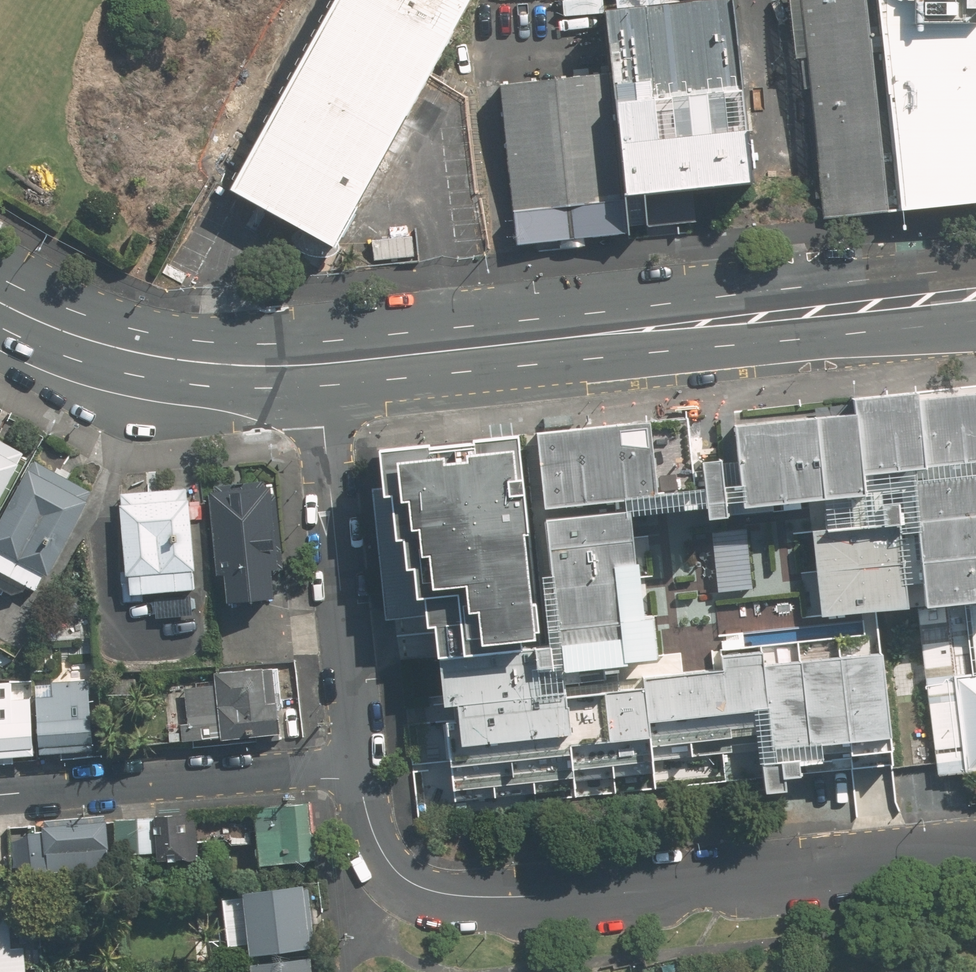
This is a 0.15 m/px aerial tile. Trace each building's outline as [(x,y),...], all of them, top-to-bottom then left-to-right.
[(233,189),(323,239),(336,246),(339,242),(401,129),(430,77),(433,71),(473,0),(339,0),(233,189)] [(749,181),(746,148),(732,0),(607,12),(612,75),(629,232),(695,221),(692,188),(749,181)] [(879,0),(802,0),(819,171),(823,215),(903,208),(879,0)] [(903,208),(975,202),(975,0),(879,0),(903,208)] [(501,88),(518,244),(629,232),(612,75),(501,88)] [(858,411),(865,474),(927,467),(919,398),(919,391),(856,397),(858,411)] [(927,467),(967,463),(975,462),(975,392),(959,394),(919,398),(927,467)] [(736,424),(745,506),(867,493),(865,474),(858,411),(736,424)] [(684,416),(651,419),(658,492),(692,489),(684,416)] [(537,430),(544,505),(658,494),(658,492),(651,419),(537,430)] [(434,643),(535,634),(517,436),(382,448),(386,495),(390,495),(394,536),(403,535),(405,567),(412,567),(415,598),(430,597),(434,643)] [(23,450),(0,437),(0,492),(23,450)] [(722,457),(702,459),(708,516),(728,514),(722,457)] [(38,460),(32,470),(28,467),(0,517),(0,586),(10,591),(28,587),(31,588),(41,570),(48,574),(88,501),(85,500),(91,489),(38,460)] [(924,604),(975,599),(975,475),(912,481),(924,604)] [(269,482),(209,489),(218,572),(225,570),(229,599),(276,593),(273,567),(280,566),(279,560),(283,559),(275,489),(270,489),(269,482)] [(127,503),(123,503),(129,570),(125,570),(127,597),(147,596),(147,592),(197,588),(189,487),(126,491),(127,503)] [(545,518),(564,664),(632,656),(620,559),(636,557),(630,507),(545,518)] [(821,616),(909,606),(899,521),(812,530),(821,616)] [(963,768),(953,675),(975,673),(975,601),(920,607),(938,771),(963,768)] [(408,710),(558,691),(551,636),(401,655),(408,710)] [(773,748),(890,733),(880,650),(762,664),(767,706),(773,748)] [(773,748),(767,706),(762,664),(761,653),(721,658),(723,669),(643,679),(644,687),(657,787),(776,772),(773,748)] [(220,739),(278,733),(272,666),(214,671),(215,682),(185,685),(189,721),(179,723),(181,740),(219,736),(220,739)] [(975,767),(975,673),(953,675),(963,768),(975,767)] [(34,695),(37,755),(93,751),(89,676),(52,679),(53,694),(34,695)] [(28,698),(12,700),(10,677),(0,677),(0,759),(32,756),(28,698)] [(657,787),(644,687),(559,697),(571,798),(657,787)] [(422,816),(571,798),(559,697),(558,691),(408,710),(422,816)] [(317,860),(311,801),(256,807),(261,865),(317,860)] [(195,811),(116,818),(119,856),(198,849),(195,811)] [(43,871),(107,865),(103,820),(39,825),(39,831),(28,832),(31,868),(43,867),(43,871)] [(317,882),(243,888),(249,951),(322,945),(317,882)] [(23,969),(21,942),(8,943),(5,911),(0,911),(0,971),(23,969)] [(255,961),(256,971),(319,971),(317,956),(255,961)]
